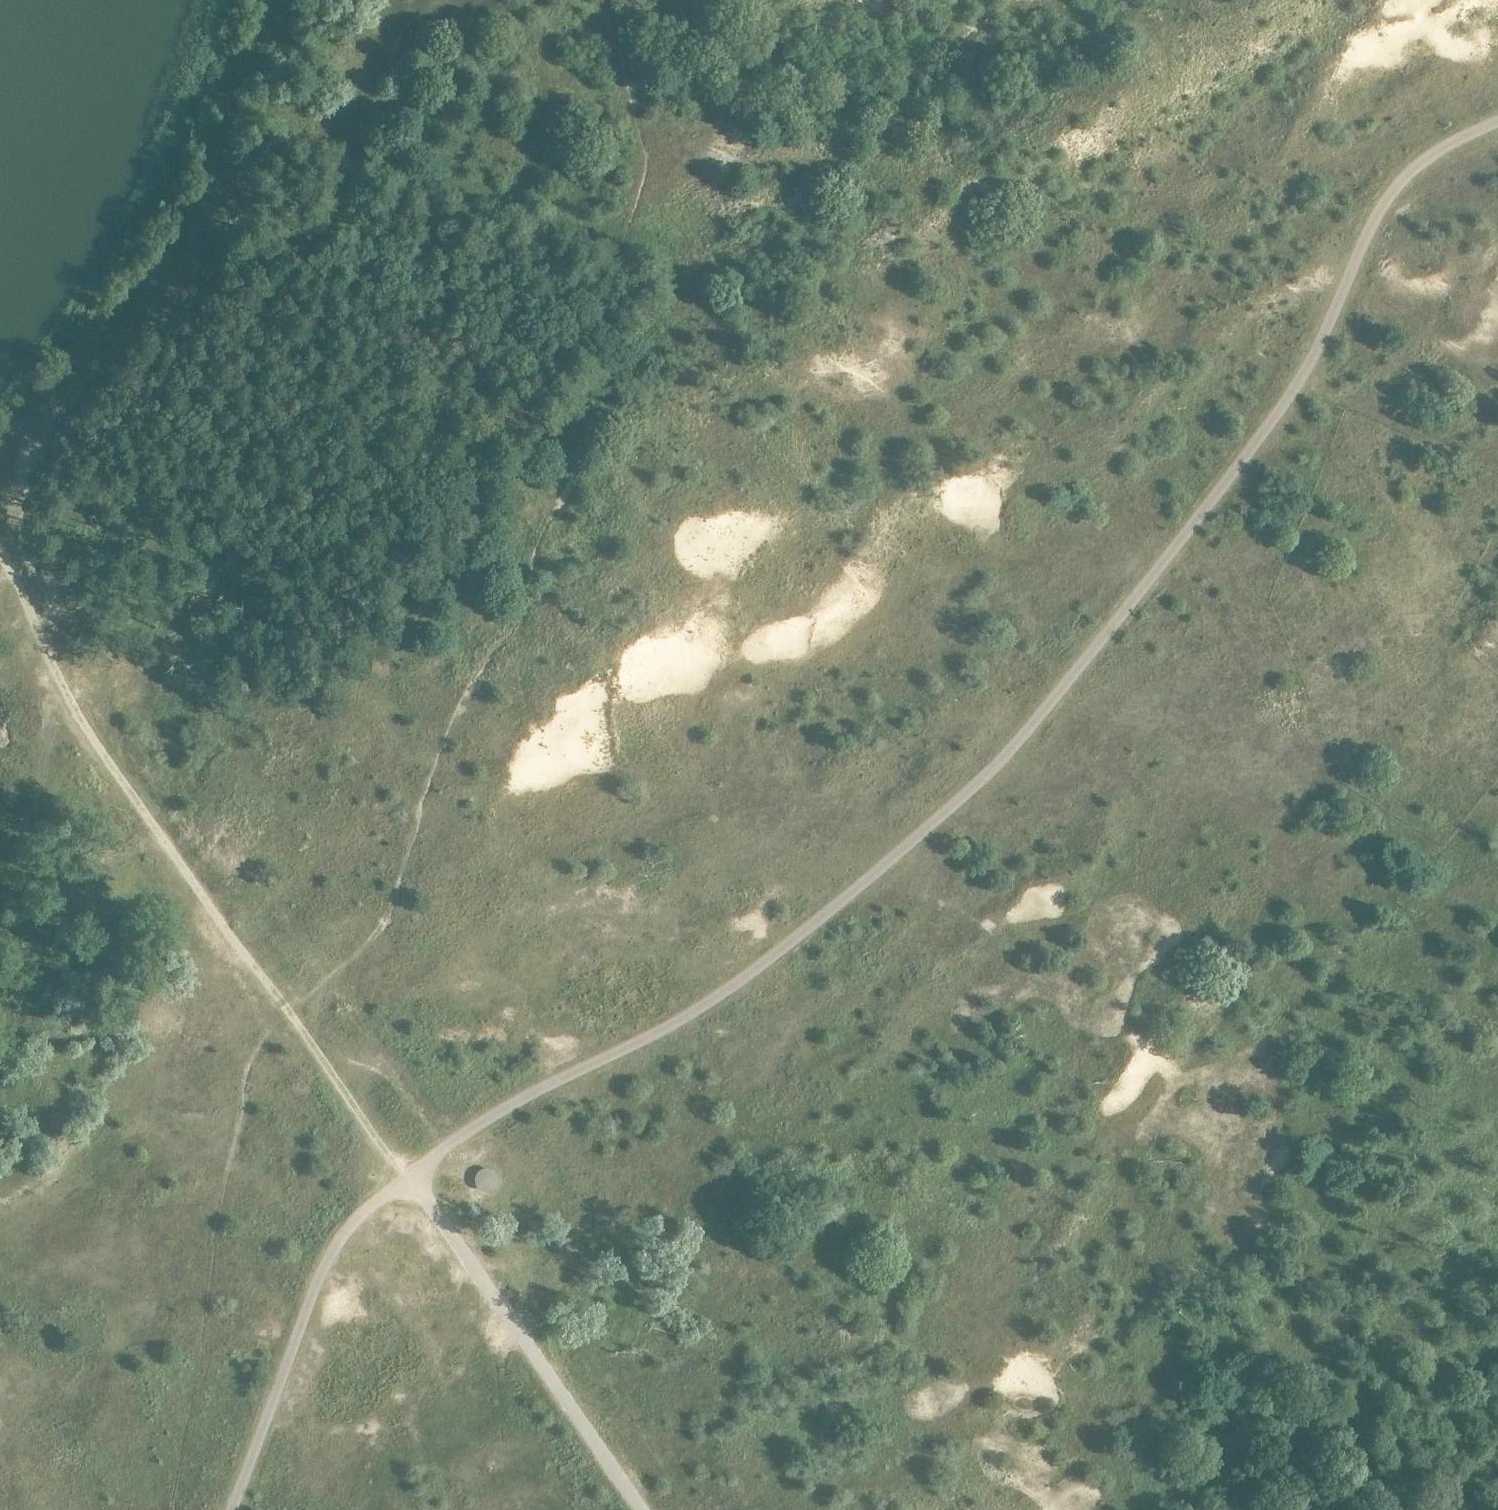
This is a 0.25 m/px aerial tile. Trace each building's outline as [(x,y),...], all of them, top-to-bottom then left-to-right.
[(499,1182),(500,1177),(498,1171),(495,1167),(492,1165),(485,1164),(481,1165),(477,1168),(475,1173),(474,1178),(475,1183),(478,1187),(482,1189),(487,1190),(492,1189),(496,1187),(499,1182)]
